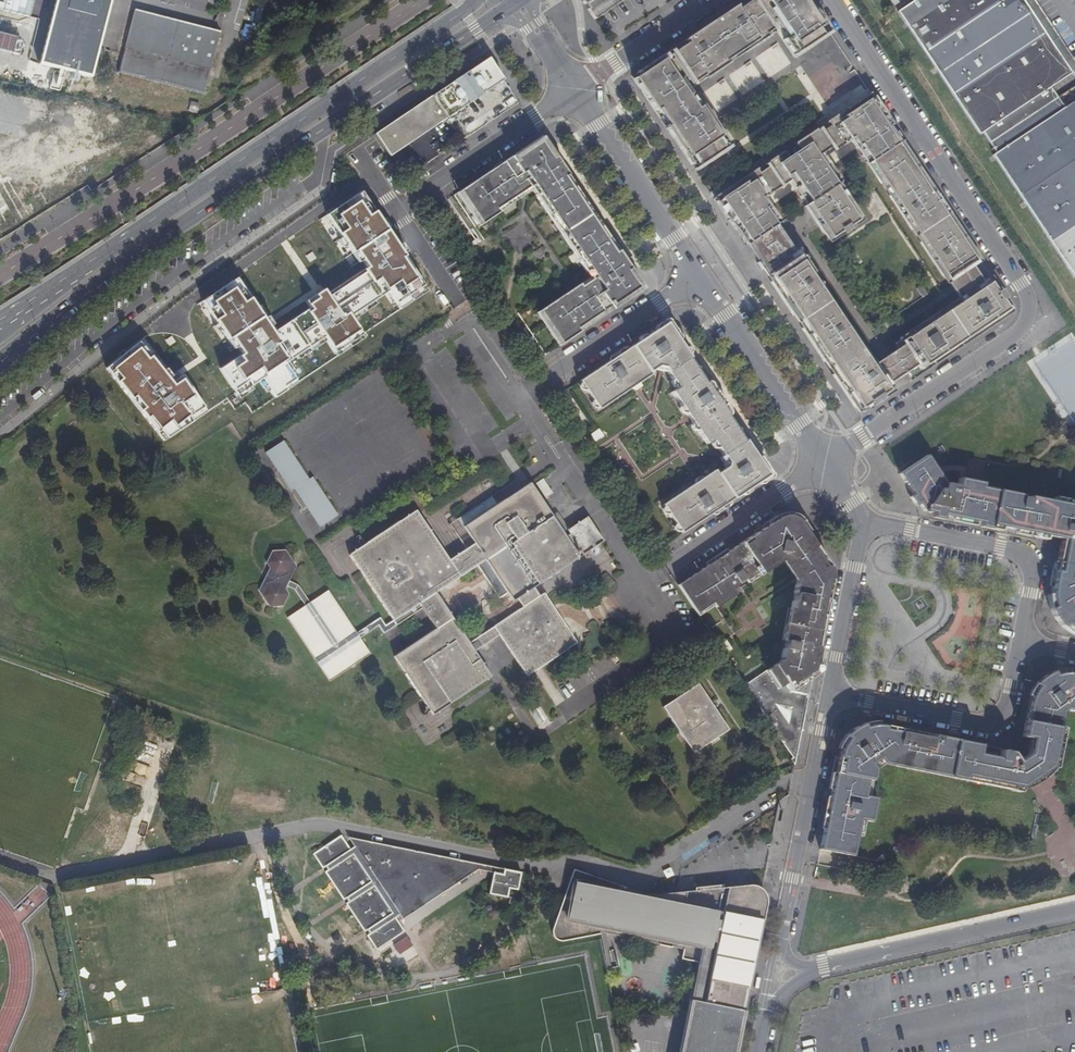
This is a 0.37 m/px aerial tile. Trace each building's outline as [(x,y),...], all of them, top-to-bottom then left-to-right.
[(29,15),(32,0),(0,0),(0,9),(29,15)] [(45,56),(94,68),(111,0),(59,0),(45,56)] [(595,19),(624,0),(581,0),(594,20),(595,19)] [(736,7),(677,47),(679,50),(670,56),(668,53),(639,72),(642,75),(635,79),(642,90),(656,111),(659,109),(671,126),(667,128),(692,165),(699,160),(703,167),(733,148),(704,105),(701,107),(697,109),(687,93),(685,90),(688,88),(693,84),(710,72),(721,65),(741,51),(743,54),(750,50),(748,47),(757,41),(759,43),(768,37),(764,31),(773,25),(771,22),(775,19),(777,22),(788,38),(796,49),(800,47),(803,52),(804,53),(813,46),(818,43),(817,42),(825,36),(822,32),(828,28),(818,12),(815,13),(807,2),(805,0),(758,0),(759,1),(752,6),(749,2),(738,10),(736,7)] [(736,7),(738,10),(749,2),(752,6),(759,1),(758,0),(747,0),(736,7)] [(818,12),(810,0),(805,0),(807,2),(815,13),(818,12)] [(1002,0),(913,0),(897,11),(924,52),(1002,0)] [(924,52),(952,94),(1044,32),(1030,11),(1023,0),(1002,0),(924,52)] [(221,35),(134,12),(119,74),(205,96),(221,35)] [(764,31),(768,37),(777,31),(773,25),(764,31)] [(822,32),(825,36),(831,32),(828,28),(822,32)] [(982,132),(1050,87),(1071,73),(1056,51),(1044,32),(952,94),(979,135),(982,132)] [(796,49),(788,38),(785,40),(796,56),(803,52),(800,47),(796,49)] [(748,47),(750,50),(759,43),(757,41),(748,47)] [(679,50),(677,47),(673,50),(668,53),(670,56),(679,50)] [(741,51),(721,65),(723,68),(743,54),(741,51)] [(458,78),(431,97),(433,100),(446,118),(502,81),(488,58),(464,75),(458,78)] [(710,72),(693,84),(695,87),(712,75),(710,72)] [(1050,87),(982,132),(989,142),(1057,97),(1050,87)] [(697,109),(701,107),(693,95),(690,91),(687,93),(697,109)] [(797,145),(799,148),(814,138),(827,157),(853,141),(840,123),(844,120),(844,118),(872,99),(870,96),(830,123),(832,126),(823,132),(821,128),(797,145)] [(431,97),(375,134),(382,144),(390,156),(446,118),(433,100),(431,97)] [(996,153),(1064,108),(1057,97),(989,142),(996,153)] [(896,135),(898,133),(875,98),(872,99),(896,135)] [(896,135),(872,99),(844,118),(844,120),(840,123),(853,141),(858,148),(862,145),(868,153),(863,156),(869,164),(869,163),(900,143),(903,141),(898,133),(896,135)] [(1064,108),(996,153),(992,155),(1050,243),(1074,226),(1074,101),(1064,108)] [(659,109),(656,111),(661,118),(667,128),(671,126),(659,109)] [(543,137),(539,140),(553,159),(557,157),(543,137)] [(789,176),(792,181),(797,188),(801,186),(807,194),(803,197),(808,205),(829,190),(839,184),(843,181),(838,174),(834,176),(828,168),(833,165),(827,157),(814,138),(799,148),(792,152),(794,154),(790,157),(787,151),(771,162),(784,180),(789,176)] [(577,195),(581,193),(573,181),(557,157),(553,159),(539,140),(461,192),(483,225),(501,212),(499,209),(534,186),(540,194),(536,196),(545,208),(548,206),(576,247),(583,258),(579,261),(588,273),(592,270),(597,279),(583,289),(581,286),(542,312),(564,343),(582,331),(580,329),(643,287),(637,277),(633,278),(628,272),(632,270),(608,233),(604,235),(577,195)] [(950,283),(973,267),(981,262),(911,156),(908,156),(900,143),(869,163),(949,282),(950,283)] [(862,145),(858,148),(863,156),(868,153),(862,145)] [(699,160),(692,165),(692,166),(697,171),(703,167),(699,160)] [(717,198),(720,201),(747,183),(748,185),(756,180),(767,198),(792,181),(789,176),(784,180),(771,162),(768,164),(770,167),(761,174),(759,170),(717,198)] [(838,174),(833,165),(828,168),(834,176),(838,174)] [(30,213),(28,206),(44,199),(34,178),(15,186),(11,178),(0,183),(0,198),(0,199),(0,226),(30,213)] [(747,183),(720,201),(749,245),(777,225),(783,222),(778,214),(773,217),(767,208),(772,205),(767,198),(756,180),(748,185),(747,183)] [(829,190),(808,205),(831,240),(862,220),(839,184),(829,190)] [(801,186),(797,188),(803,197),(807,194),(801,186)] [(219,365),(236,392),(259,377),(271,397),(294,382),(281,362),(321,336),(331,352),(359,335),(347,316),(385,292),(397,311),(409,303),(426,292),(422,287),(367,201),(361,192),(358,194),(330,212),(327,214),(332,223),(352,253),(357,262),(361,260),(366,268),(325,294),(322,289),(313,295),(304,300),(308,307),(271,331),(242,285),(236,276),(232,278),(199,299),(196,301),(202,310),(221,340),(226,350),(230,347),(234,354),(219,365)] [(608,233),(581,193),(577,195),(604,235),(608,233)] [(749,245),(720,201),(717,203),(723,211),(746,247),(749,245)] [(778,214),(772,205),(767,208),(773,217),(778,214)] [(758,263),(763,271),(765,269),(847,393),(860,413),(892,392),(888,386),(905,375),(898,364),(905,359),(898,350),(874,366),(791,241),(789,243),(777,225),(749,245),(759,262),(758,263)] [(1050,243),(1073,277),(1074,276),(1074,226),(1050,243)] [(950,283),(962,300),(986,284),(973,267),(950,283)] [(634,273),(632,270),(628,272),(633,278),(637,277),(634,273)] [(993,280),(986,284),(962,300),(932,320),(895,345),(898,350),(905,359),(898,364),(905,375),(910,382),(917,378),(916,376),(1013,311),(993,280)] [(768,475),(666,323),(580,381),(598,409),(609,401),(650,374),(649,372),(658,366),(664,367),(677,387),(671,391),(679,404),(706,443),(712,439),(726,462),(726,466),(716,472),(714,470),(703,477),(662,504),(681,533),(761,478),(768,475)] [(147,353),(138,342),(135,345),(108,366),(105,369),(112,377),(130,400),(139,411),(157,432),(163,441),(167,439),(191,423),(207,413),(205,410),(182,375),(177,378),(171,383),(147,353)] [(1067,347),(1039,363),(1068,410),(1074,406),(1074,360),(1067,347)] [(284,440),(266,452),(291,489),(294,487),(320,527),(339,515),(312,475),(308,478),(284,440)] [(952,517),(958,486),(946,484),(928,457),(929,454),(927,456),(900,473),(909,487),(920,504),(925,511),(936,513),(937,511),(947,514),(947,516),(952,517)] [(900,473),(899,473),(899,475),(906,485),(925,512),(936,514),(952,517),(947,516),(936,513),(925,511),(920,504),(909,487),(900,473)] [(541,477),(533,482),(544,498),(552,493),(541,477)] [(958,486),(952,517),(966,520),(975,481),(960,478),(958,486)] [(1069,501),(1068,504),(1030,496),(1029,499),(1022,497),(1022,495),(982,487),(983,483),(975,481),(966,520),(1015,530),(1016,527),(1031,531),(1030,533),(1060,539),(1064,539),(1063,548),(1060,547),(1051,595),(1051,600),(1054,609),(1059,619),(1063,623),(1068,627),(1074,632),(1074,504),(1069,501)] [(564,530),(544,498),(533,482),(461,529),(471,545),(483,562),(509,602),(513,599),(529,589),(581,555),(564,530)] [(468,521),(482,510),(478,505),(465,515),(468,521)] [(786,512),(779,517),(783,516),(786,516),(789,516),(792,517),(795,518),(797,519),(799,520),(798,520),(791,508),(786,512)] [(444,563),(412,513),(345,557),(389,623),(415,606),(432,595),(455,580),(444,563)] [(679,584),(700,615),(714,605),(716,607),(736,593),(733,588),(739,584),(738,583),(745,578),(746,580),(779,557),(782,557),(783,557),(794,573),(797,577),(794,592),(796,592),(794,600),(792,600),(784,640),(786,640),(785,647),(784,647),(782,648),(780,660),(746,684),(755,697),(794,756),(791,760),(794,764),(796,763),(804,720),(829,591),(826,590),(828,578),(832,578),(833,571),(828,565),(825,567),(821,560),(824,558),(799,520),(797,519),(795,518),(792,517),(789,516),(786,516),(783,516),(779,517),(679,584)] [(455,580),(483,562),(471,545),(444,563),(455,580)] [(284,583),(291,568),(281,551),(265,552),(259,563),(263,569),(262,572),(254,593),(264,608),(279,608),(284,597),(281,590),(284,583)] [(679,584),(678,585),(698,615),(700,615),(679,584)] [(529,589),(513,599),(520,609),(536,598),(529,589)] [(357,638),(328,592),(307,605),(286,619),(290,624),(327,682),(369,655),(357,638)] [(448,620),(432,595),(415,606),(417,609),(432,631),(448,620)] [(520,609),(490,628),(496,637),(522,677),(573,644),(541,595),(536,598),(520,609)] [(464,645),(448,620),(432,631),(391,658),(429,716),(486,679),(470,654),(464,645)] [(490,628),(464,645),(470,654),(496,637),(490,628)] [(1029,700),(1027,711),(1021,737),(1031,740),(1036,741),(1035,746),(1030,745),(1028,755),(1030,760),(1043,765),(1052,769),(1055,769),(1056,761),(1053,759),(1062,714),(1066,710),(1074,712),(1074,677),(1066,675),(1067,673),(1063,674),(1053,676),(1049,678),(1044,680),(1038,686),(1035,690),(1033,692),(1029,700)] [(698,683),(663,706),(694,753),(728,730),(698,683)] [(755,697),(746,684),(744,685),(784,747),(791,760),(794,756),(755,697)] [(842,744),(842,746),(841,747),(829,806),(832,807),(831,813),(828,813),(820,850),(852,856),(860,820),(872,822),(876,799),(865,796),(871,765),(878,760),(1012,786),(1010,792),(1019,793),(1019,791),(1020,787),(1023,772),(1020,767),(1017,763),(1011,753),(1001,751),(1001,749),(932,735),(931,738),(924,737),(916,736),(916,732),(882,725),(879,725),(873,726),(866,727),(860,729),(856,731),(851,734),(846,739),(842,744)] [(1028,755),(1017,763),(1020,767),(1023,772),(1020,787),(1019,791),(1030,784),(1052,769),(1043,765),(1030,760),(1028,755)] [(789,794),(778,800),(771,834),(781,834),(789,794)] [(443,891),(479,868),(423,858),(414,864),(406,854),(352,843),(353,846),(350,849),(341,834),(313,852),(322,867),(326,866),(328,869),(325,871),(343,899),(347,897),(348,901),(346,902),(364,931),(368,929),(369,932),(367,934),(376,949),(404,931),(395,917),(399,913),(402,919),(410,913),(408,910),(442,889),(443,891)] [(781,834),(771,834),(769,845),(770,846),(774,845),(778,842),(779,841),(781,834)] [(348,837),(352,843),(406,854),(414,864),(423,858),(479,868),(493,871),(502,873),(504,868),(348,837)] [(515,899),(521,872),(510,868),(504,868),(502,873),(493,871),(489,893),(515,899)] [(711,942),(715,944),(707,990),(707,989),(706,989),(705,989),(703,991),(699,996),(698,999),(695,1003),(689,1002),(679,1051),(737,1051),(745,1013),(742,1012),(746,996),(748,997),(766,901),(766,899),(763,895),(761,892),(758,890),(756,887),(747,886),(725,888),(724,896),(721,910),(718,927),(714,926),(719,897),(721,888),(721,886),(693,888),(692,892),(643,893),(640,892),(620,890),(620,886),(588,875),(588,878),(584,878),(583,873),(569,869),(551,929),(552,933),(553,935),(556,938),(559,940),(564,940),(596,935),(595,929),(598,929),(598,925),(602,924),(604,933),(605,933),(613,932),(616,932),(622,932),(629,933),(631,933),(633,933),(636,933),(642,934),(646,935),(651,936),(660,938),(659,945),(672,948),(672,947),(673,941),(684,943),(683,950),(681,959),(698,963),(706,965),(707,965),(711,942)] [(410,913),(443,891),(442,889),(408,910),(410,913)] [(410,924),(422,917),(418,910),(406,916),(410,924)] [(595,929),(596,935),(599,934),(604,933),(602,924),(598,925),(598,929),(595,929)] [(613,932),(605,933),(614,935),(620,937),(648,943),(659,945),(660,938),(651,936),(646,935),(642,934),(636,933),(633,933),(631,933),(629,933),(622,932),(616,932),(613,932)] [(684,943),(673,941),(672,947),(683,950),(684,943)] [(398,963),(417,957),(415,948),(396,954),(398,963)] [(706,965),(698,963),(689,1002),(695,1003),(698,999),(699,996),(706,965)]
